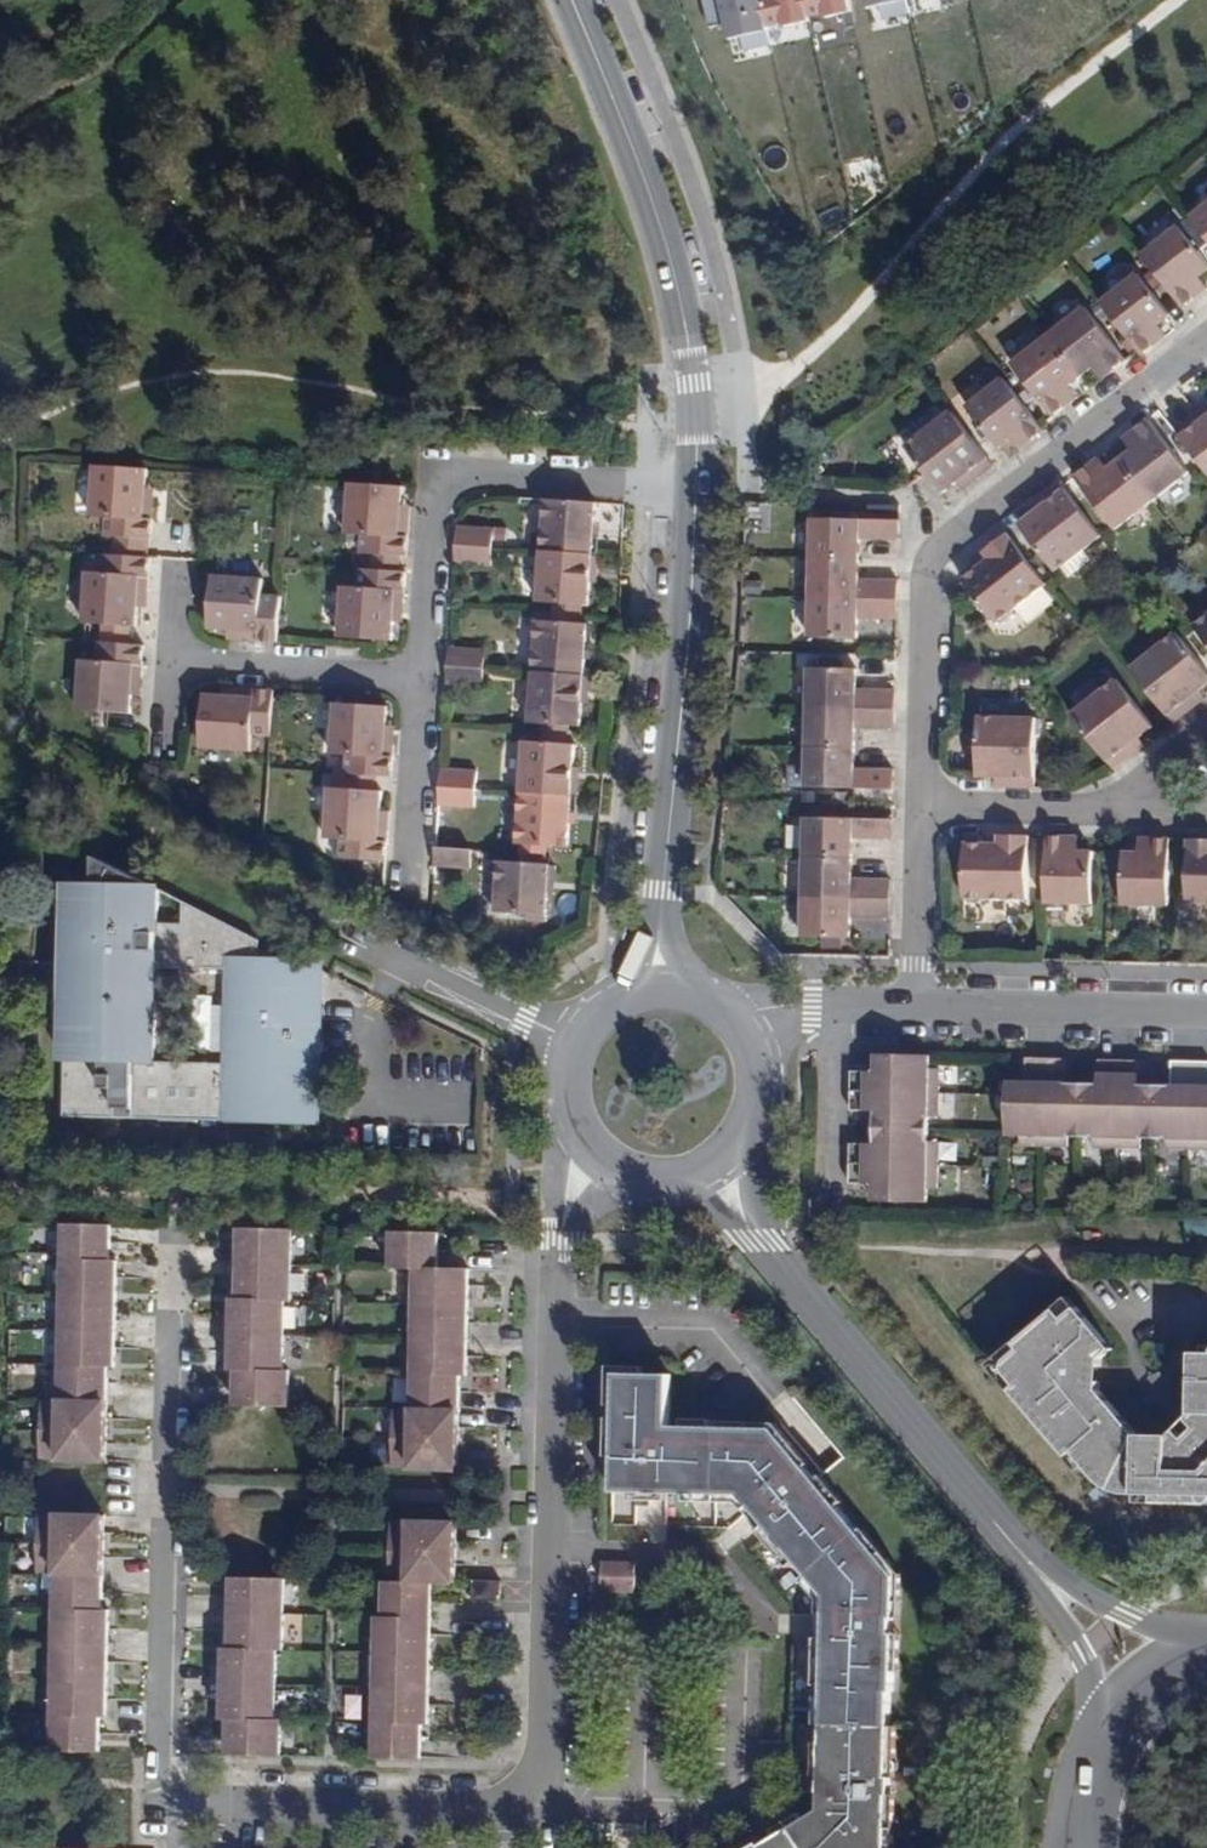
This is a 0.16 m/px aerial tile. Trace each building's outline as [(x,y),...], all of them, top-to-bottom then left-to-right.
[(706,31),(718,29),(722,48),(767,38),(766,31),(773,30),(774,34),(806,27),(804,18),(818,15),(819,22),(851,16),(849,8),(860,6),(864,12),(906,3),(906,0),(699,0),(706,31)] [(1190,218),(1206,239),(1206,204),(1190,218)] [(1142,257),(1181,307),(1196,297),(1190,288),(1199,282),(1195,278),(1206,268),(1206,262),(1180,227),(1142,257)] [(1156,324),(1170,313),(1138,272),(1099,303),(1141,356),(1156,344),(1150,336),(1159,329),(1156,324)] [(1196,297),(1205,289),(1199,282),(1190,288),(1196,297)] [(1047,337),(1084,383),(1097,372),(1106,365),(1111,371),(1125,360),(1084,307),(1047,337)] [(1165,337),(1159,329),(1150,336),(1156,344),(1165,337)] [(1070,393),(1084,383),(1047,337),(1045,335),(1011,363),(1051,416),(1064,406),(1060,401),(1070,393)] [(1097,372),(1102,378),(1111,371),(1106,365),(1097,372)] [(1043,432),(1001,379),(965,408),(996,448),(1008,439),(1012,444),(1022,436),(1027,444),(1043,432)] [(1074,398),(1070,393),(1060,401),(1064,406),(1074,398)] [(1204,420),(1206,418),(1206,407),(1206,406),(1197,413),(1204,420)] [(992,466),(949,412),(905,447),(924,475),(940,494),(954,484),(963,476),(970,483),(992,466)] [(1174,431),(1206,472),(1206,418),(1204,420),(1197,413),(1174,431)] [(1120,462),(1153,503),(1188,475),(1145,421),(1132,431),(1139,440),(1130,446),(1134,452),(1120,462)] [(1139,440),(1132,431),(1123,438),(1130,446),(1139,440)] [(1027,444),(1022,436),(1012,444),(1018,451),(1027,444)] [(1096,459),(1087,466),(1094,473),(1102,467),(1096,459)] [(1117,532),(1153,503),(1120,462),(1107,473),(1102,467),(1094,473),(1087,466),(1073,477),(1117,532)] [(152,504),(143,502),(144,484),(146,468),(96,466),(93,515),(107,516),(106,534),(118,535),(146,536),(150,537),(152,504)] [(954,484),(960,490),(970,483),(963,476),(954,484)] [(347,534),(362,535),(361,552),(370,553),(399,555),(405,555),(407,524),(398,523),(399,503),(401,485),(380,484),(350,482),(347,534)] [(1053,569),(1098,533),(1057,482),(1034,498),(1040,506),(1030,513),(1018,522),(1046,560),(1039,565),(1048,577),(1055,571),(1053,569)] [(143,502),(152,504),(154,484),(144,484),(143,502)] [(1040,506),(1034,498),(1024,506),(1030,513),(1040,506)] [(543,552),(593,555),(593,541),(594,527),(596,503),(546,500),(543,552)] [(398,523),(407,524),(408,504),(399,503),(398,523)] [(808,559),(856,561),(856,541),(896,541),(896,522),(808,521),(808,559)] [(602,528),(594,527),(593,541),(600,540),(602,528)] [(453,546),(488,548),(490,532),(455,530),(453,537),(453,546)] [(1014,616),(1013,608),(1044,583),(1005,533),(981,552),(982,554),(987,559),(978,566),(962,578),(996,623),(998,620),(1005,623),(1014,616)] [(116,557),(145,559),(146,536),(118,535),(116,557)] [(488,548),(453,546),(452,563),(488,567),(488,548)] [(593,555),(543,552),(540,605),(557,606),(584,608),(590,608),(591,586),(593,555)] [(397,573),(399,555),(370,553),(369,571),(397,573)] [(987,559),(982,554),(974,560),(978,566),(987,559)] [(591,586),(599,586),(601,556),(593,555),(591,586)] [(137,611),(138,590),(146,592),(148,559),(145,559),(116,557),(105,556),(104,574),(89,574),(85,622),(103,624),(131,625),(136,625),(137,611)] [(807,598),(894,601),(895,580),(855,580),(856,561),(808,559),(807,598)] [(359,588),(344,587),(341,638),(390,641),(392,627),(393,606),(401,607),(403,573),(397,573),(369,571),(359,570),(359,588)] [(210,631),(223,632),(243,633),(243,642),(277,645),(279,601),(261,599),(262,585),(213,582),(210,631)] [(146,592),(138,590),(137,611),(145,611),(146,592)] [(894,601),(807,598),(807,639),(853,640),(854,617),(894,619),(894,601)] [(392,627),(400,628),(401,607),(393,606),(392,627)] [(557,606),(556,614),(583,616),(584,608),(557,606)] [(583,616),(556,614),(556,622),(583,624),(583,616)] [(1195,629),(1206,644),(1206,619),(1195,629)] [(536,673),(585,676),(586,660),(587,649),(588,624),(583,624),(556,622),(539,621),(536,673)] [(131,646),(131,625),(103,624),(102,644),(131,646)] [(243,633),(223,632),(222,641),(243,642),(243,633)] [(1206,684),(1206,677),(1175,638),(1132,672),(1173,723),(1194,706),(1188,699),(1195,693),(1206,684)] [(97,662),(83,660),(80,710),(130,713),(131,699),(133,679),(140,679),(143,646),(131,646),(102,644),(98,644),(97,662)] [(445,667),(481,669),(482,650),(447,648),(445,667)] [(480,686),(481,669),(445,667),(444,684),(480,686)] [(806,669),(806,708),(892,710),(892,691),(853,689),(853,669),(806,669)] [(582,728),(585,676),(536,673),(533,725),(545,726),(573,728),(582,728)] [(584,707),(591,707),(592,677),(585,676),(584,707)] [(131,699),(139,700),(140,679),(133,679),(131,699)] [(1114,770),(1135,753),(1130,745),(1137,739),(1151,728),(1116,684),(1073,719),(1114,770)] [(240,698),(241,690),(219,688),(218,696),(240,698)] [(203,745),(252,749),(254,734),(272,735),(274,692),(241,690),(240,698),(218,696),(206,695),(203,745)] [(1202,701),(1195,693),(1188,699),(1194,706),(1202,701)] [(336,708),(332,756),(347,757),(345,775),(348,775),(373,776),(390,777),(392,745),(383,744),(384,725),(386,712),(336,708)] [(892,710),(806,708),(805,748),(853,750),(854,727),(891,728),(892,710)] [(1002,789),(1029,788),(1030,724),(975,723),(974,778),(993,778),(1002,778),(1002,789)] [(383,744),(392,745),(393,726),(384,725),(383,744)] [(544,735),(572,736),(573,728),(545,726),(544,735)] [(571,745),(572,736),(544,735),(544,744),(571,745)] [(1130,745),(1135,753),(1143,747),(1137,739),(1130,745)] [(523,794),(572,796),(573,766),(575,746),(571,745),(544,744),(526,743),(523,794)] [(853,770),(853,750),(805,748),(804,789),(890,791),(891,771),(853,770)] [(572,796),(579,797),(581,768),(573,766),(572,796)] [(438,789),(473,790),(474,773),(439,770),(438,789)] [(372,791),(373,776),(348,775),(346,789),(372,791)] [(1002,778),(993,778),(993,788),(1002,789),(1002,778)] [(387,826),(377,826),(379,805),(380,791),(372,791),(346,789),(330,789),(326,838),(341,839),(340,856),(384,859),(387,826)] [(472,807),(473,790),(438,789),(437,805),(472,807)] [(570,821),(572,796),(523,794),(519,845),(546,847),(569,848),(570,833),(570,821)] [(388,806),(379,805),(377,826),(387,826),(388,806)] [(805,821),(804,857),(851,859),(852,839),(889,839),(890,823),(805,821)] [(986,844),(967,843),(967,899),(972,906),(987,908),(992,899),(1027,901),(1029,835),(1000,835),(1000,836),(999,836),(999,844),(986,844)] [(1044,836),(1042,904),(1088,906),(1089,854),(1071,854),(1072,847),(1058,846),(1058,836),(1044,836)] [(1072,847),(1072,836),(1058,836),(1058,846),(1072,847)] [(1120,907),(1167,908),(1169,839),(1150,838),(1150,850),(1138,849),(1138,856),(1121,856),(1120,907)] [(1138,838),(1138,849),(1150,850),(1150,838),(1138,838)] [(1187,839),(1186,904),(1206,904),(1206,839),(1187,839)] [(519,853),(545,855),(546,847),(519,845),(519,853)] [(468,869),(469,850),(434,849),(433,867),(468,869)] [(544,864),(545,855),(519,853),(518,863),(544,864)] [(851,880),(851,859),(804,857),(803,897),(888,900),(888,881),(851,880)] [(96,884),(61,883),(58,1116),(217,1120),(218,1110),(300,1112),(302,983),(265,983),(265,953),(244,953),(244,932),(171,896),(171,921),(151,921),(152,886),(97,859),(96,884)] [(548,864),(544,864),(518,863),(499,862),(496,912),(528,914),(546,916),(547,895),(548,864)] [(171,896),(152,886),(151,921),(171,921),(171,896)] [(887,920),(888,900),(803,897),(803,939),(850,940),(851,920),(887,920)] [(528,914),(528,922),(545,923),(546,916),(528,914)] [(302,953),(265,953),(265,983),(302,983),(302,953)] [(883,1054),(873,1053),(873,1074),(881,1074),(883,1054)] [(933,1188),(935,1144),(923,1144),(925,1115),(935,1116),(936,1068),(925,1068),(925,1055),(883,1054),(881,1074),(873,1074),(849,1073),(848,1108),(872,1109),(881,1109),(880,1147),(871,1146),(847,1145),(847,1181),(870,1182),(879,1182),(878,1199),(922,1200),(923,1188),(933,1188)] [(1064,1133),(1090,1133),(1090,1143),(1136,1145),(1137,1134),(1162,1135),(1162,1146),(1206,1147),(1206,1090),(1206,1081),(1206,1065),(1206,1061),(1170,1061),(1169,1080),(1169,1090),(1131,1088),(1132,1079),(1132,1059),(1097,1059),(1097,1079),(1096,1089),(1059,1088),(1059,1078),(1059,1058),(1022,1057),(1022,1077),(1022,1087),(1006,1088),(1004,1131),(1019,1132),(1019,1141),(1063,1143),(1064,1133)] [(1006,1077),(1006,1088),(1022,1087),(1022,1077),(1006,1077)] [(1096,1089),(1097,1079),(1059,1078),(1059,1088),(1096,1089)] [(1169,1090),(1169,1080),(1132,1079),(1131,1088),(1169,1090)] [(881,1109),(872,1109),(871,1146),(880,1147),(881,1109)] [(218,1110),(217,1120),(300,1122),(300,1112),(218,1110)] [(879,1182),(870,1182),(869,1199),(878,1199),(879,1182)] [(1184,1215),(1183,1234),(1206,1235),(1206,1215),(1184,1215)] [(53,1263),(98,1264),(99,1227),(54,1226),(53,1263)] [(229,1266),(279,1268),(280,1229),(230,1228),(229,1266)] [(406,1270),(429,1270),(430,1231),(384,1230),(383,1270),(406,1270)] [(104,1265),(98,1264),(53,1263),(52,1296),(103,1298),(104,1265)] [(279,1268),(229,1266),(228,1300),(274,1301),(279,1301),(279,1268)] [(406,1270),(406,1308),(458,1309),(459,1271),(429,1270),(406,1270)] [(51,1333),(102,1334),(103,1298),(52,1296),(51,1333)] [(1085,1306),(1078,1296),(1062,1308),(1069,1317),(1085,1306)] [(223,1300),(223,1334),(273,1335),(274,1301),(228,1300),(223,1300)] [(1190,1418),(1197,1427),(1183,1437),(1176,1428),(1170,1432),(1134,1433),(1103,1393),(1104,1359),(1117,1349),(1085,1306),(1069,1317),(1062,1308),(1019,1341),(1025,1347),(1010,1358),(1009,1359),(1007,1361),(1006,1363),(1006,1367),(1006,1372),(1007,1372),(1019,1386),(1011,1393),(1063,1459),(1071,1453),(1081,1468),(1081,1469),(1083,1471),(1086,1474),(1092,1478),(1099,1481),(1107,1485),(1114,1487),(1123,1490),(1131,1491),(1139,1492),(1157,1492),(1157,1502),(1206,1504),(1206,1355),(1198,1355),(1197,1412),(1190,1418)] [(406,1308),(405,1343),(457,1343),(458,1309),(406,1308)] [(102,1369),(102,1334),(51,1333),(51,1367),(96,1369),(102,1369)] [(228,1368),(272,1369),(273,1335),(223,1334),(222,1368),(228,1368)] [(1025,1347),(1019,1341),(1005,1351),(1010,1358),(1025,1347)] [(404,1377),(451,1378),(457,1379),(457,1343),(405,1343),(404,1377)] [(96,1397),(96,1369),(51,1367),(51,1396),(96,1397)] [(272,1369),(228,1368),(228,1403),(277,1404),(277,1369),(272,1369)] [(610,1488),(628,1489),(644,1488),(739,1489),(760,1514),(770,1526),(826,1592),(825,1628),(825,1645),(823,1722),(890,1723),(894,1571),(770,1426),(667,1424),(668,1373),(614,1371),(610,1488)] [(1007,1372),(1000,1378),(1011,1393),(1019,1386),(1007,1372)] [(404,1410),(451,1411),(451,1378),(404,1377),(404,1410)] [(36,1402),(36,1426),(95,1427),(96,1397),(51,1396),(51,1401),(36,1402)] [(390,1415),(389,1439),(450,1440),(451,1411),(404,1410),(404,1416),(390,1415)] [(95,1427),(36,1426),(36,1447),(50,1448),(50,1454),(95,1454),(95,1427)] [(450,1440),(389,1439),(389,1463),(403,1463),(403,1469),(450,1470),(450,1440)] [(1074,1474),(1081,1468),(1071,1453),(1063,1459),(1074,1474)] [(643,1501),(644,1488),(628,1489),(628,1501),(643,1501)] [(1139,1492),(1139,1502),(1157,1502),(1157,1492),(1139,1492)] [(764,1532),(770,1526),(760,1514),(749,1523),(760,1536),(764,1532)] [(385,1546),(448,1546),(448,1520),(402,1519),(403,1523),(386,1523),(385,1546)] [(34,1550),(94,1552),(94,1523),(48,1522),(48,1527),(34,1527),(34,1550)] [(447,1576),(448,1546),(385,1546),(384,1575),(428,1576),(447,1576)] [(47,1573),(46,1580),(93,1581),(94,1552),(34,1550),(34,1573),(47,1573)] [(632,1591),(634,1560),(599,1558),(597,1589),(632,1591)] [(470,1588),(482,1587),(482,1572),(471,1572),(470,1588)] [(380,1575),(378,1610),(428,1610),(428,1576),(384,1575),(380,1575)] [(93,1581),(46,1580),(46,1614),(93,1615),(93,1581)] [(219,1618),(271,1618),(272,1587),(220,1586),(219,1618)] [(372,1609),(371,1644),(427,1645),(428,1610),(378,1610),(372,1609)] [(100,1615),(93,1615),(46,1614),(45,1648),(99,1649),(100,1615)] [(270,1654),(271,1618),(219,1618),(219,1653),(265,1653),(270,1654)] [(825,1645),(825,1628),(811,1628),(811,1646),(814,1646),(825,1645)] [(427,1645),(371,1644),(371,1682),(427,1682),(427,1645)] [(99,1649),(45,1648),(44,1685),(98,1686),(99,1649)] [(265,1653),(219,1653),(214,1653),(214,1686),(265,1687),(265,1653)] [(426,1719),(427,1682),(371,1682),(371,1719),(420,1719),(426,1719)] [(98,1686),(44,1685),(43,1718),(89,1720),(96,1720),(98,1686)] [(213,1723),(218,1723),(264,1724),(265,1687),(214,1686),(213,1723)] [(89,1720),(43,1718),(42,1754),(88,1755),(89,1720)] [(420,1719),(371,1719),(370,1761),(419,1762),(420,1719)] [(887,1847),(890,1723),(823,1722),(823,1739),(813,1739),(812,1776),(821,1777),(821,1810),(762,1847),(756,1836),(737,1847),(885,1847),(887,1847)] [(264,1724),(218,1723),(217,1758),(269,1759),(269,1725),(264,1724)]
